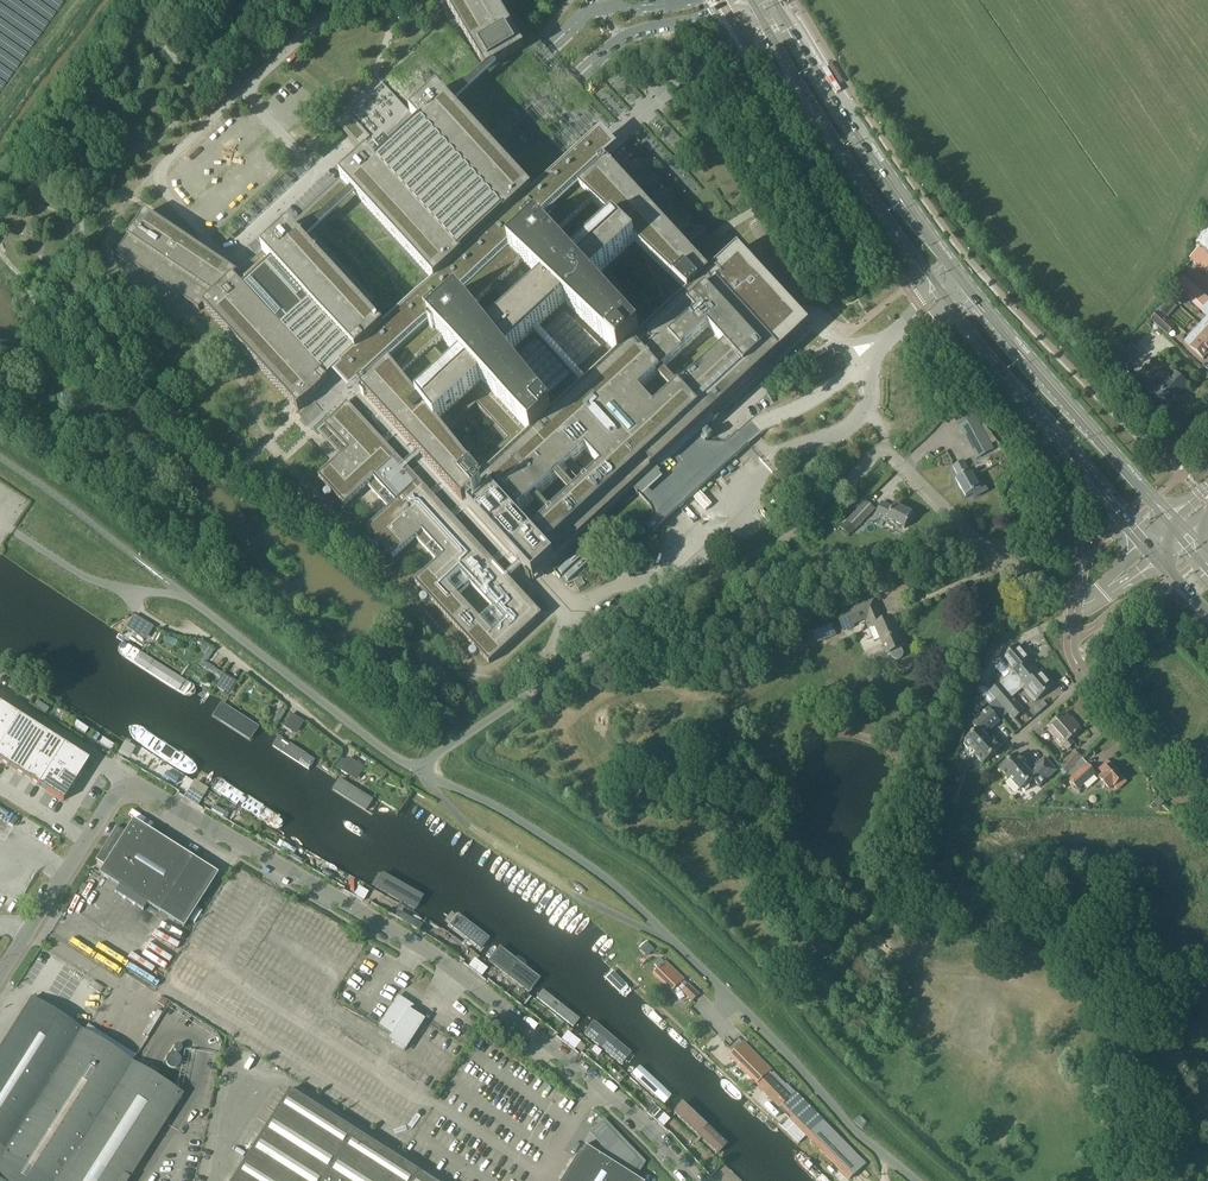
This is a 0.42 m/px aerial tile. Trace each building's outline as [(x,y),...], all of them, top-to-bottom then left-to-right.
[(487,72),(525,49),(496,0),(444,0),(487,72)] [(499,68),(497,66),(487,72),(485,69),(448,101),(453,107),(499,68)] [(330,490),(329,490),(328,490),(327,490),(326,490),(325,491),(324,492),(324,493),(324,494),(324,495),(324,496),(325,497),(325,498),(326,498),(327,499),(328,499),(329,499),(330,498),(331,498),(332,497),(332,496),(333,495),(333,493),(345,506),(367,486),(389,509),(366,530),(378,542),(377,542),(376,542),(375,543),(374,543),(373,544),(372,544),(372,545),(372,546),(372,547),(372,548),(372,549),(373,550),(374,550),(374,551),(375,551),(376,551),(377,551),(378,551),(379,550),(380,549),(381,548),(381,547),(381,546),(393,559),(415,538),(437,562),(414,582),(426,595),(424,595),(423,595),(422,596),(421,596),(421,597),(420,598),(420,599),(420,600),(420,601),(420,602),(421,602),(421,603),(422,603),(423,603),(423,604),(424,604),(425,604),(426,603),(427,603),(428,602),(428,601),(429,600),(429,599),(429,598),(475,648),(475,649),(474,648),(473,648),(472,649),(471,649),(470,650),(469,652),(469,653),(469,654),(469,655),(470,656),(471,657),(472,657),(473,657),(474,657),(475,657),(476,657),(477,656),(478,655),(478,654),(478,653),(478,652),(490,664),(543,616),(510,580),(523,569),(534,581),(547,569),(706,423),(736,395),(781,354),(728,295),(731,293),(713,273),(710,276),(606,162),(631,139),(622,130),(613,120),(532,194),(493,151),(453,107),(448,101),(439,91),(428,102),(424,98),(409,111),(381,80),(335,122),(367,157),(270,246),(267,249),(239,275),(232,270),(234,267),(233,267),(233,266),(231,264),(228,263),(227,262),(225,265),(146,212),(117,255),(200,311),(204,308),(297,409),(291,414),(314,439),(319,433),(340,457),(318,477),(330,490)] [(1207,253),(1207,218),(1197,243),(1200,246),(1207,253)] [(1207,270),(1207,253),(1200,246),(1189,259),(1206,273),(1207,270)] [(1175,287),(1206,314),(1207,315),(1207,298),(1181,274),(1175,287)] [(1178,291),(1172,298),(1181,306),(1187,299),(1178,291)] [(1151,321),(1154,324),(1167,336),(1176,327),(1159,312),(1151,321)] [(1185,342),(1193,350),(1203,359),(1207,354),(1207,331),(1201,324),(1185,342)] [(1132,346),(1109,370),(1117,377),(1140,353),(1132,346)] [(1156,378),(1146,388),(1152,394),(1166,407),(1188,384),(1174,371),(1162,383),(1156,378)] [(976,416),(958,426),(976,459),(994,449),(976,416)] [(713,436),(708,431),(703,435),(708,440),(713,436)] [(964,461),(954,467),(960,477),(956,479),(957,481),(959,484),(966,496),(965,496),(966,497),(973,493),(976,498),(987,492),(980,479),(976,481),(971,472),(972,472),(971,471),(970,472),(964,461)] [(847,521),(848,522),(856,530),(876,509),(866,501),(847,521)] [(882,502),(877,512),(888,518),(887,520),(905,529),(913,513),(900,506),(897,505),(895,504),(893,508),(882,502)] [(1007,530),(1014,527),(1009,520),(1004,523),(1007,530)] [(559,571),(563,575),(584,556),(580,551),(559,571)] [(586,558),(565,577),(569,581),(590,562),(586,558)] [(575,584),(578,590),(586,585),(582,579),(575,584)] [(875,600),(839,616),(845,630),(855,626),(853,620),(864,616),(870,628),(876,626),(888,653),(891,652),(893,657),(894,659),(897,660),(903,658),(904,655),(904,653),(901,647),(904,646),(891,618),(884,622),(875,600)] [(142,621),(134,616),(127,628),(135,633),(142,621)] [(836,634),(830,620),(812,627),(819,642),(836,634)] [(749,633),(753,640),(768,632),(765,626),(749,633)] [(204,705),(212,693),(127,636),(119,648),(204,705)] [(1001,683),(990,693),(996,700),(997,699),(998,699),(1034,668),(1029,661),(1031,659),(1019,645),(1012,652),(1011,651),(1009,652),(1010,653),(1002,660),(1014,673),(1002,684),(1001,683)] [(762,661),(753,657),(747,672),(756,676),(762,661)] [(1034,668),(998,699),(1015,719),(1024,711),(1013,698),(1026,687),(1037,700),(1045,694),(1046,694),(1047,693),(1046,692),(1054,686),(1042,672),(1040,674),(1034,668)] [(232,680),(224,675),(216,687),(224,692),(232,680)] [(264,744),(272,732),(214,695),(212,693),(204,705),(255,738),(264,744)] [(46,704),(34,696),(31,701),(43,709),(46,704)] [(974,703),(981,710),(988,704),(982,696),(974,703)] [(1047,707),(1042,701),(1037,706),(1042,712),(1047,707)] [(19,716),(12,711),(5,707),(0,704),(0,746),(19,716)] [(966,742),(965,746),(969,750),(973,749),(977,754),(976,755),(984,765),(1002,749),(994,740),(991,742),(989,740),(983,733),(990,728),(992,730),(1001,722),(990,709),(973,724),(978,730),(965,741),(966,742)] [(1046,722),(1033,733),(1039,740),(1050,730),(1068,750),(1073,745),(1069,740),(1081,730),(1080,728),(1081,727),(1077,722),(1075,724),(1066,713),(1050,727),(1046,722)] [(70,727),(74,722),(62,714),(58,719),(70,727)] [(291,714),(283,726),(291,731),(299,719),(291,714)] [(0,746),(0,761),(1,761),(8,766),(34,725),(27,721),(20,716),(19,716),(0,746)] [(83,735),(86,730),(74,722),(71,727),(83,735)] [(35,726),(34,725),(8,766),(9,766),(16,771),(24,776),(38,753),(49,735),(42,730),(35,726)] [(272,732),(264,744),(323,783),(333,768),(295,746),(272,732)] [(49,735),(41,749),(56,758),(64,745),(49,735)] [(144,736),(137,748),(197,786),(205,774),(187,763),(144,736)] [(110,753),(113,748),(101,740),(98,745),(110,753)] [(1205,740),(1198,746),(1204,753),(1207,749),(1207,744),(1205,740)] [(53,762),(51,765),(76,781),(89,760),(64,745),(56,758),(53,762)] [(38,753),(24,776),(31,780),(39,785),(49,769),(51,765),(53,762),(56,758),(41,749),(38,753)] [(1061,766),(1069,775),(1083,759),(1082,758),(1083,758),(1075,750),(1064,762),(1065,762),(1061,766)] [(1019,754),(1001,770),(1009,780),(1010,778),(1022,791),(1023,790),(1026,792),(1030,788),(1030,784),(1035,780),(1040,786),(1057,771),(1046,758),(1036,767),(1038,769),(1032,775),(1024,766),(1027,764),(1019,754)] [(349,758),(341,770),(349,775),(357,763),(349,758)] [(1096,774),(1087,764),(1083,759),(1069,775),(1072,778),(1070,780),(1078,789),(1096,774)] [(1109,762),(1100,770),(1104,774),(1100,778),(1110,789),(1114,785),(1118,790),(1127,782),(1109,762)] [(49,769),(39,785),(46,790),(63,801),(74,785),(76,781),(51,765),(49,769)] [(690,766),(689,774),(701,775),(702,767),(690,766)] [(333,768),(323,783),(373,816),(381,803),(368,793),(353,785),(356,781),(333,768)] [(724,774),(722,777),(734,786),(736,783),(737,776),(731,771),(724,774)] [(285,824),(214,780),(207,792),(241,813),(277,836),(285,824)] [(191,801),(196,793),(190,789),(185,797),(191,801)] [(202,797),(196,793),(191,801),(197,805),(202,797)] [(1164,803),(1159,798),(1155,802),(1160,807),(1164,803)] [(103,852),(98,859),(105,864),(99,873),(98,874),(118,887),(115,893),(142,911),(146,905),(159,913),(184,929),(219,873),(194,858),(153,832),(133,820),(125,832),(123,830),(117,827),(116,826),(116,827),(118,828),(112,837),(109,842),(108,841),(105,849),(104,853),(103,852)] [(370,889),(400,906),(408,910),(421,918),(428,906),(407,893),(377,876),(370,889)] [(356,897),(362,901),(367,892),(360,889),(356,897)] [(440,912),(432,924),(480,959),(488,947),(440,912)] [(654,949),(647,942),(641,948),(649,955),(654,949)] [(498,954),(489,965),(505,978),(526,995),(535,983),(498,954)] [(660,957),(654,964),(659,968),(659,969),(655,973),(672,991),(678,986),(682,990),(682,991),(693,1001),(700,995),(689,984),(688,984),(684,981),(683,980),(666,962),(665,962),(660,957)] [(475,972),(480,964),(475,960),(469,967),(475,972)] [(486,969),(480,964),(475,972),(480,976),(486,969)] [(1155,968),(1159,978),(1162,977),(1165,974),(1163,969),(1159,968),(1155,968)] [(574,1032),(582,1021),(545,991),(536,1002),(538,1004),(574,1032)] [(425,1020),(411,1011),(414,1006),(408,1002),(407,1004),(396,997),(378,1025),(392,1035),(388,1040),(405,1050),(425,1020)] [(82,1030),(34,1000),(32,998),(0,1048),(0,1180),(51,1180),(4,1150),(27,1116),(81,1030),(82,1030)] [(609,1042),(591,1028),(583,1039),(601,1053),(609,1060),(610,1061),(619,1069),(628,1058),(620,1051),(614,1046),(609,1042)] [(131,1062),(81,1030),(27,1116),(4,1150),(51,1180),(56,1180),(131,1062)] [(568,1045),(573,1037),(568,1033),(562,1040),(568,1045)] [(579,1042),(573,1037),(568,1045),(573,1049),(579,1042)] [(744,1042),(730,1057),(748,1075),(752,1071),(760,1080),(757,1083),(760,1086),(770,1076),(774,1081),(778,1077),(774,1072),(772,1074),(770,1071),(771,1070),(744,1042)] [(131,1062),(56,1180),(128,1180),(130,1179),(129,1179),(183,1094),(131,1062)] [(637,1067),(628,1077),(658,1106),(662,1110),(672,1099),(637,1067)] [(619,1075),(614,1080),(619,1084),(624,1079),(619,1075)] [(760,1086),(759,1087),(807,1136),(850,1179),(866,1164),(823,1120),(787,1084),(782,1089),(774,1081),(770,1076),(760,1086)] [(420,1175),(289,1092),(232,1180),(430,1180),(420,1175)] [(672,1118),(674,1120),(706,1150),(708,1152),(715,1159),(725,1148),(719,1143),(681,1108),(672,1118)] [(651,1117),(657,1121),(663,1114),(658,1110),(651,1117)] [(668,1119),(663,1114),(657,1121),(662,1126),(668,1119)] [(867,1126),(868,1122),(869,1121),(862,1115),(857,1117),(855,1120),(864,1129),(867,1126)] [(632,1177),(641,1163),(604,1124),(594,1134),(606,1147),(597,1154),(583,1146),(561,1180),(639,1180),(632,1177)]
